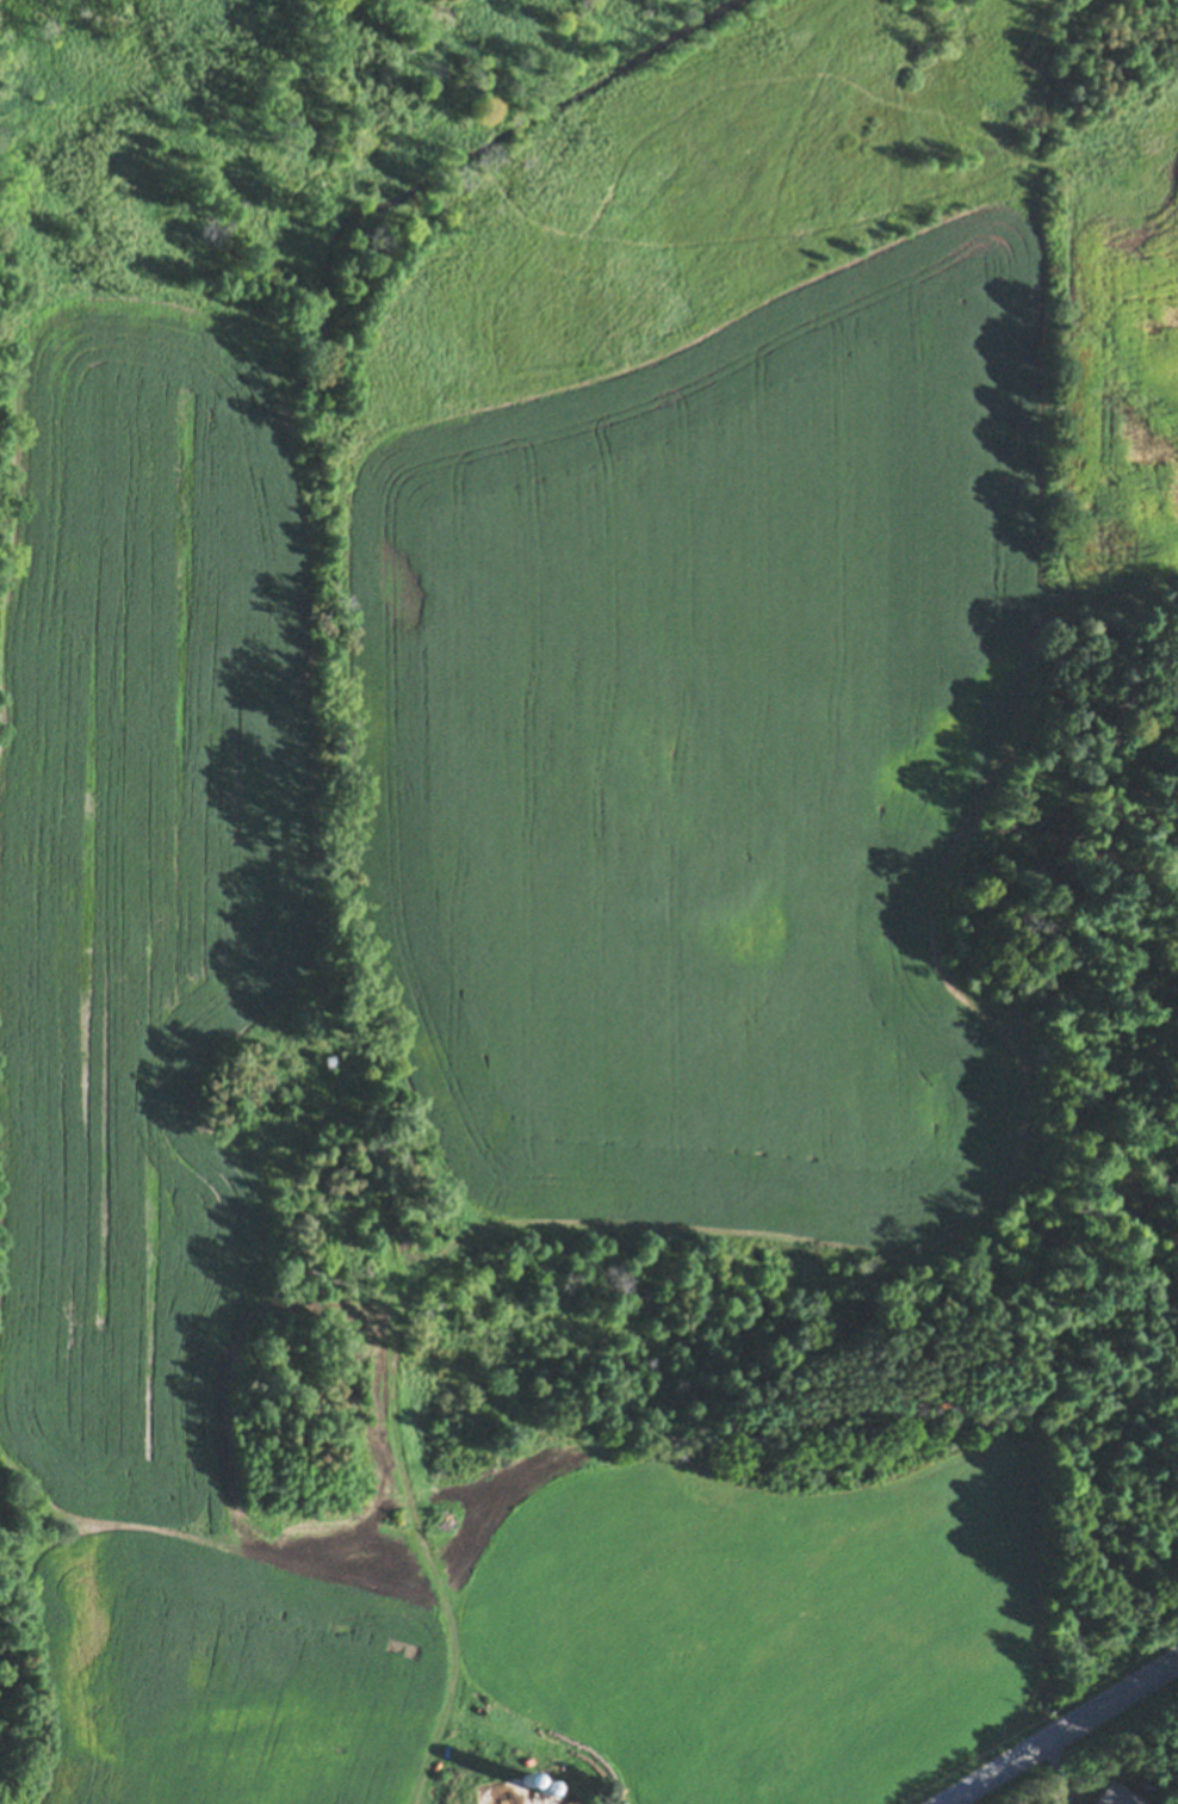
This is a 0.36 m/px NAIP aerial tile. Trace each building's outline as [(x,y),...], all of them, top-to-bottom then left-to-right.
[(535,1780),(535,1784),(533,1785),(531,1786),(528,1786),(526,1786),(525,1785),(523,1783),(522,1781),(522,1780),(522,1777),(525,1774),(526,1774),(527,1773),(528,1773),(529,1773),(531,1773),(532,1773),(533,1774),(534,1775),(535,1777),(535,1778),(535,1779),(535,1780)] [(553,1790),(552,1792),(550,1794),(548,1794),(546,1796),(544,1794),(541,1793),(540,1791),(540,1788),(540,1786),(541,1784),(542,1783),(545,1781),(546,1781),(547,1781),(548,1781),(550,1783),(551,1783),(552,1784),(553,1785),(553,1787),(553,1788),(553,1790)]
